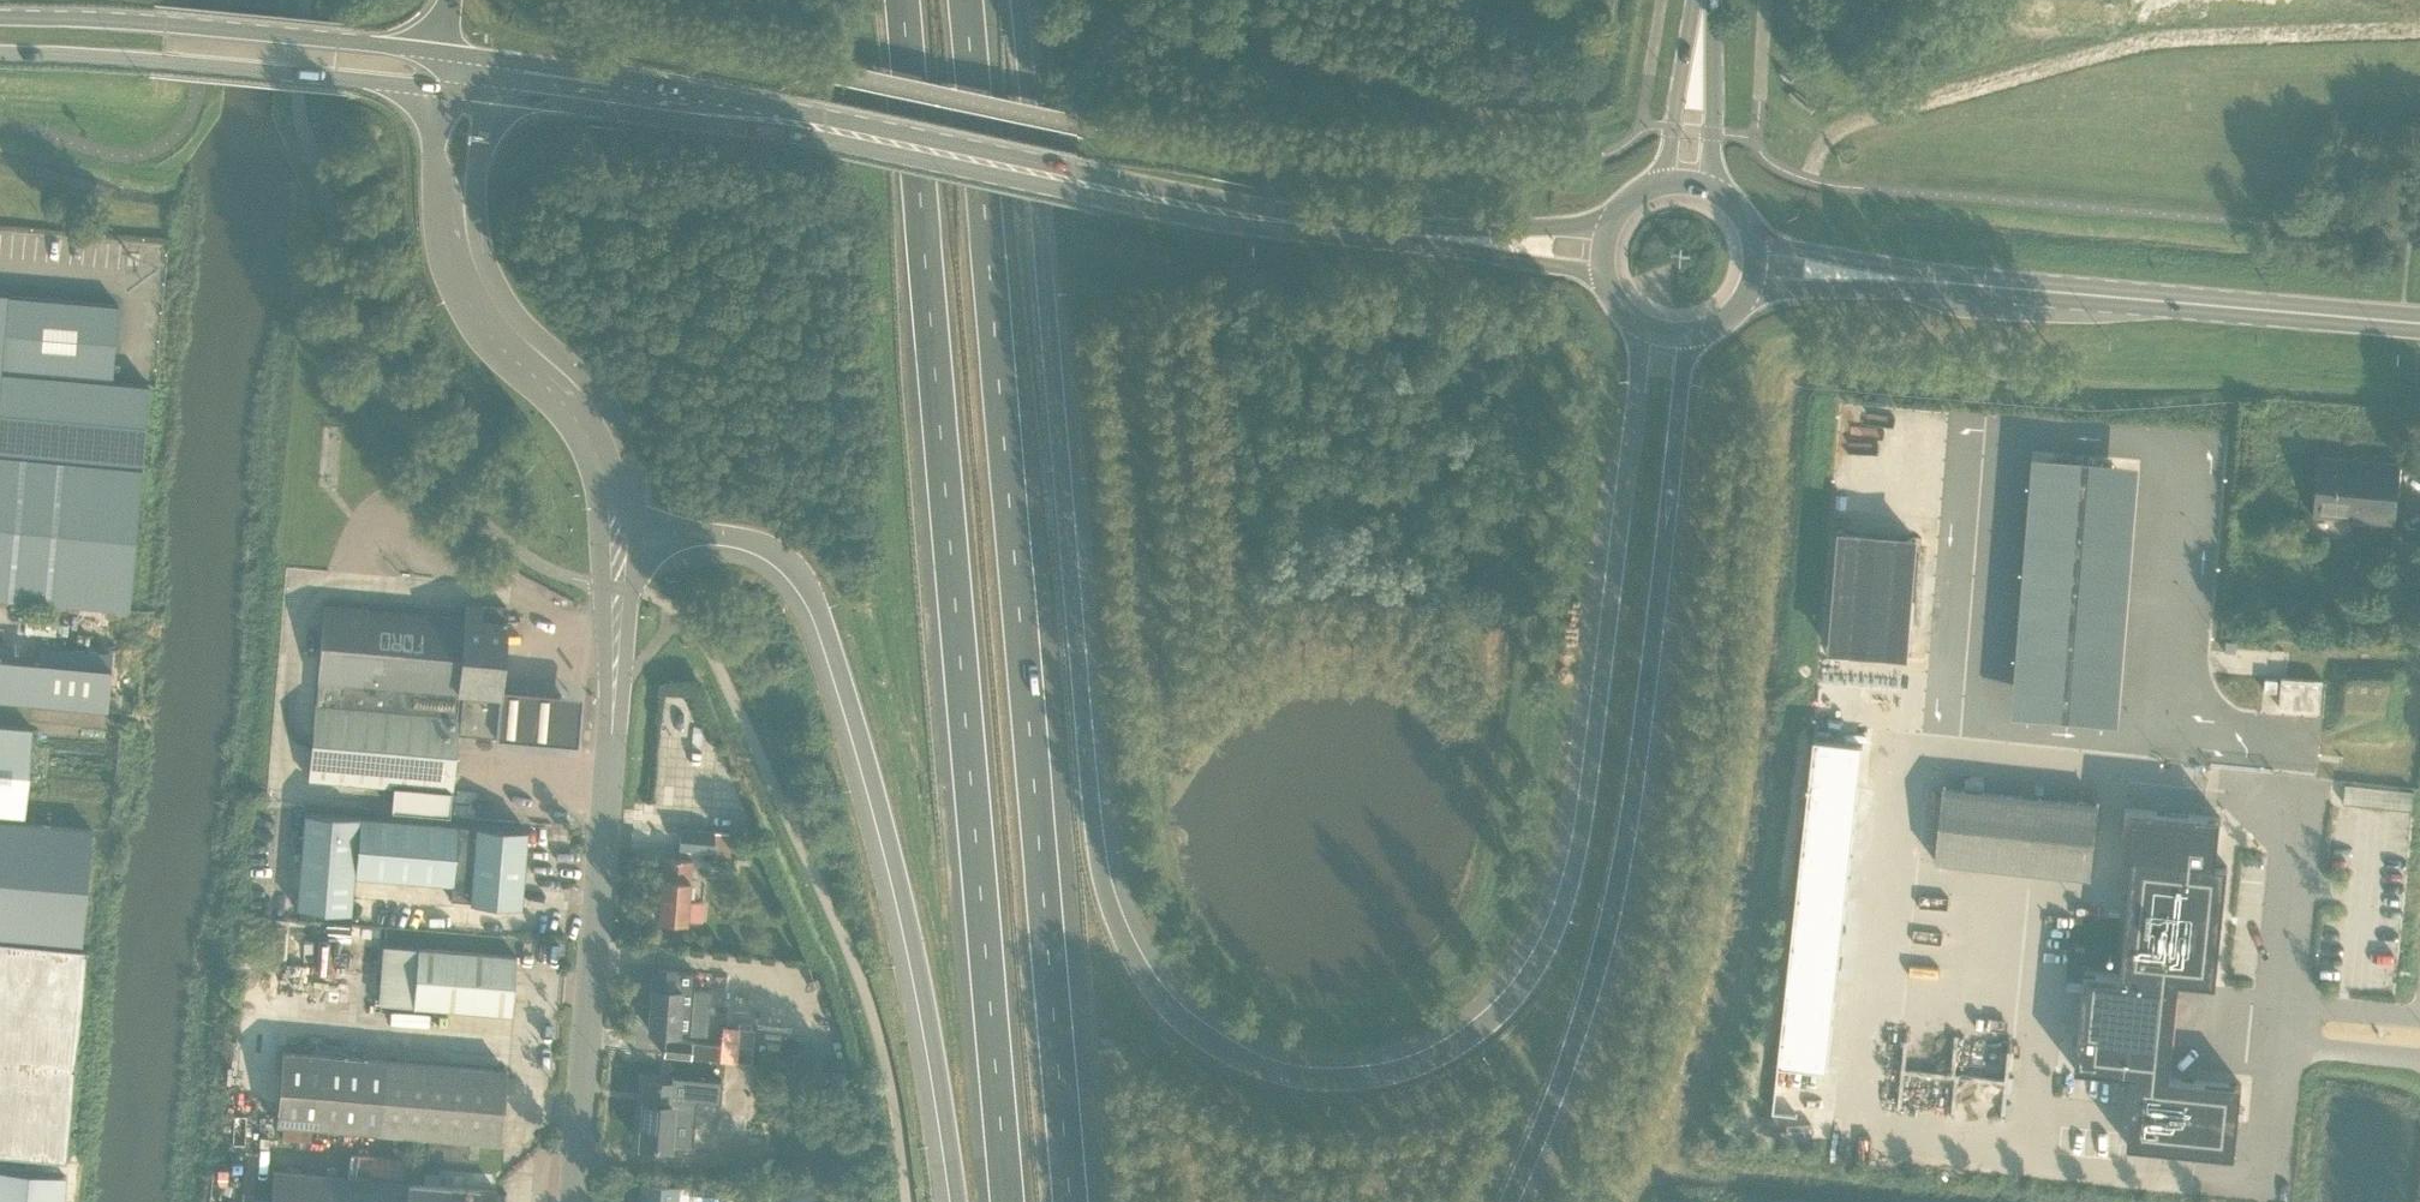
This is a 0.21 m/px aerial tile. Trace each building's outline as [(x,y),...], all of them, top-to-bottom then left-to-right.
[(1810,59),(1799,68),(1805,75),(1816,66),(1810,59)] [(133,263),(125,239),(92,249),(100,273),(133,263)] [(142,467),(149,384),(113,382),(116,334),(119,305),(7,295),(7,293),(0,292),(0,454),(142,467)] [(2032,449),(2011,717),(2119,727),(2140,458),(2032,449)] [(0,454),(0,597),(130,608),(142,467),(0,454)] [(2315,515),(2395,521),(2401,465),(2319,457),(2315,515)] [(1863,537),(1863,523),(1833,522),(1832,536),(1863,537)] [(1839,537),(1828,656),(1910,664),(1918,543),(1839,537)] [(2419,578),(2419,543),(2393,541),(2390,575),(2419,578)] [(324,608),(317,694),(500,708),(508,606),(467,603),(466,619),(324,608)] [(2396,628),(2395,639),(2410,639),(2410,629),(2396,628)] [(2249,635),(2249,654),(2266,655),(2267,636),(2249,635)] [(105,711),(110,653),(38,647),(36,662),(0,659),(0,701),(105,711)] [(574,734),(578,687),(536,683),(498,680),(497,690),(495,728),(533,731),(574,734)] [(650,708),(667,709),(669,688),(652,687),(650,708)] [(317,694),(310,779),(399,787),(397,811),(450,815),(457,732),(497,736),(500,708),(317,694)] [(22,816),(30,729),(0,727),(0,814),(22,816)] [(1811,777),(1784,1018),(1833,1023),(1860,783),(1811,777)] [(2073,888),(2083,798),(1927,781),(1919,860),(2002,869),(2000,890),(2028,893),(2029,883),(2073,888)] [(2346,784),(2344,803),(2412,810),(2414,791),(2346,784)] [(2085,970),(2075,1069),(2135,1075),(2128,1145),(2235,1156),(2243,1084),(2170,1077),(2180,981),(2216,985),(2228,866),(2217,864),(2221,816),(2126,807),(2121,856),(2133,857),(2121,974),(2085,970)] [(357,816),(304,812),(296,909),(348,913),(357,816)] [(520,904),(527,831),(359,816),(354,875),(451,883),(450,898),(520,904)] [(79,944),(89,829),(0,821),(0,937),(79,944)] [(730,832),(713,831),(680,828),(679,844),(679,848),(713,851),(712,863),(727,863),(730,860),(732,836),(730,832)] [(741,839),(739,856),(754,858),(755,841),(741,839)] [(690,900),(693,859),(664,856),(659,920),(688,922),(688,920),(703,920),(704,901),(690,900)] [(76,1045),(85,949),(0,941),(0,1038),(76,1045)] [(515,956),(418,949),(384,946),(379,1003),(413,1006),(413,1007),(511,1014),(515,956)] [(656,968),(651,1029),(691,1033),(704,1034),(708,992),(694,991),(696,971),(656,968)] [(726,1026),(725,1060),(753,1062),(754,1027),(726,1026)] [(66,1160),(76,1045),(0,1038),(0,1154),(66,1160)] [(692,1041),(665,1038),(664,1055),(690,1057),(692,1041)] [(506,1071),(385,1060),(283,1053),(278,1123),(379,1132),(431,1136),(429,1156),(468,1159),(470,1139),(500,1142),(506,1071)] [(646,1081),(641,1146),(669,1148),(694,1150),(697,1102),(721,1104),(723,1082),(674,1079),(674,1084),(646,1081)] [(781,1086),(770,1096),(780,1107),(791,1097),(781,1086)] [(64,1175),(0,1169),(0,1201),(62,1201),(64,1175)] [(496,1189),(273,1171),(271,1201),(495,1201),(496,1189)] [(681,1185),(641,1182),(640,1201),(644,1201),(680,1201),(681,1185)] [(748,1201),(764,1201),(765,1190),(749,1189),(748,1201)]
